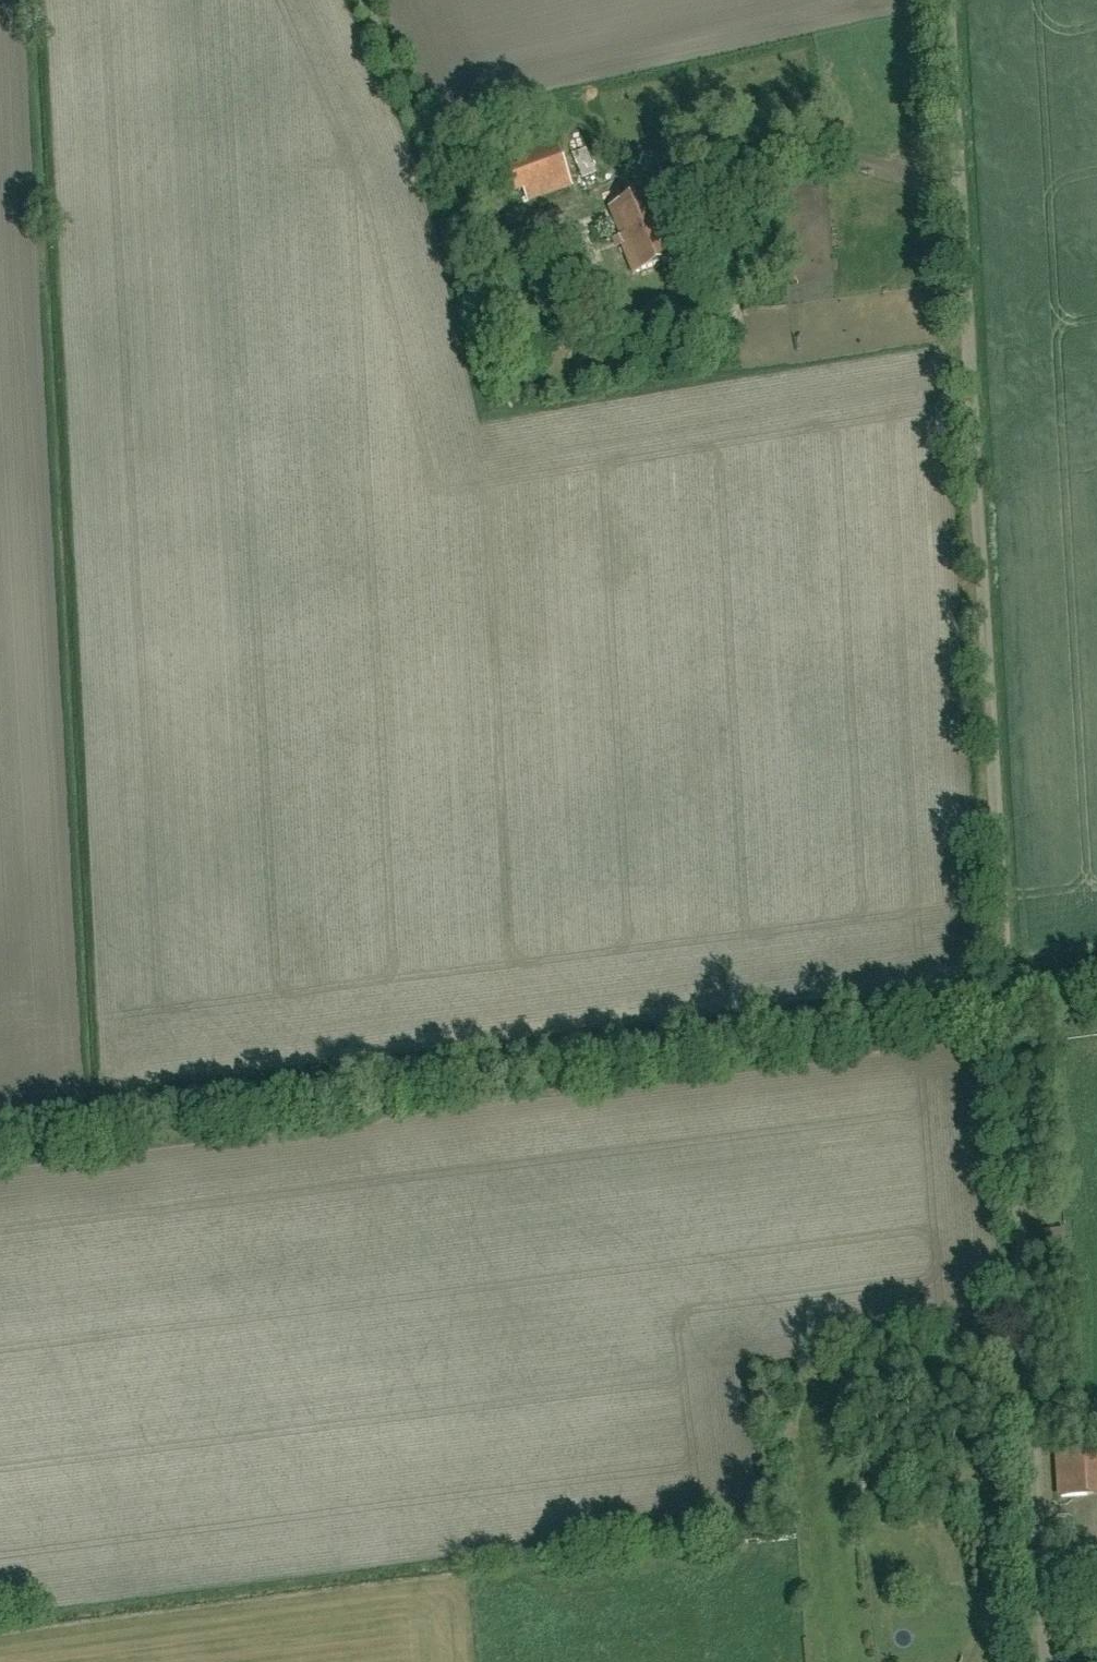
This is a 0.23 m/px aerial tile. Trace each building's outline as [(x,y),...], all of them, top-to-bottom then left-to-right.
[(525,184),(587,163),(576,130),(514,151),(525,184)] [(647,267),(685,253),(659,184),(621,198),(647,267)] [(1050,1460),(1051,1513),(1093,1512),(1092,1459),(1050,1460)]
